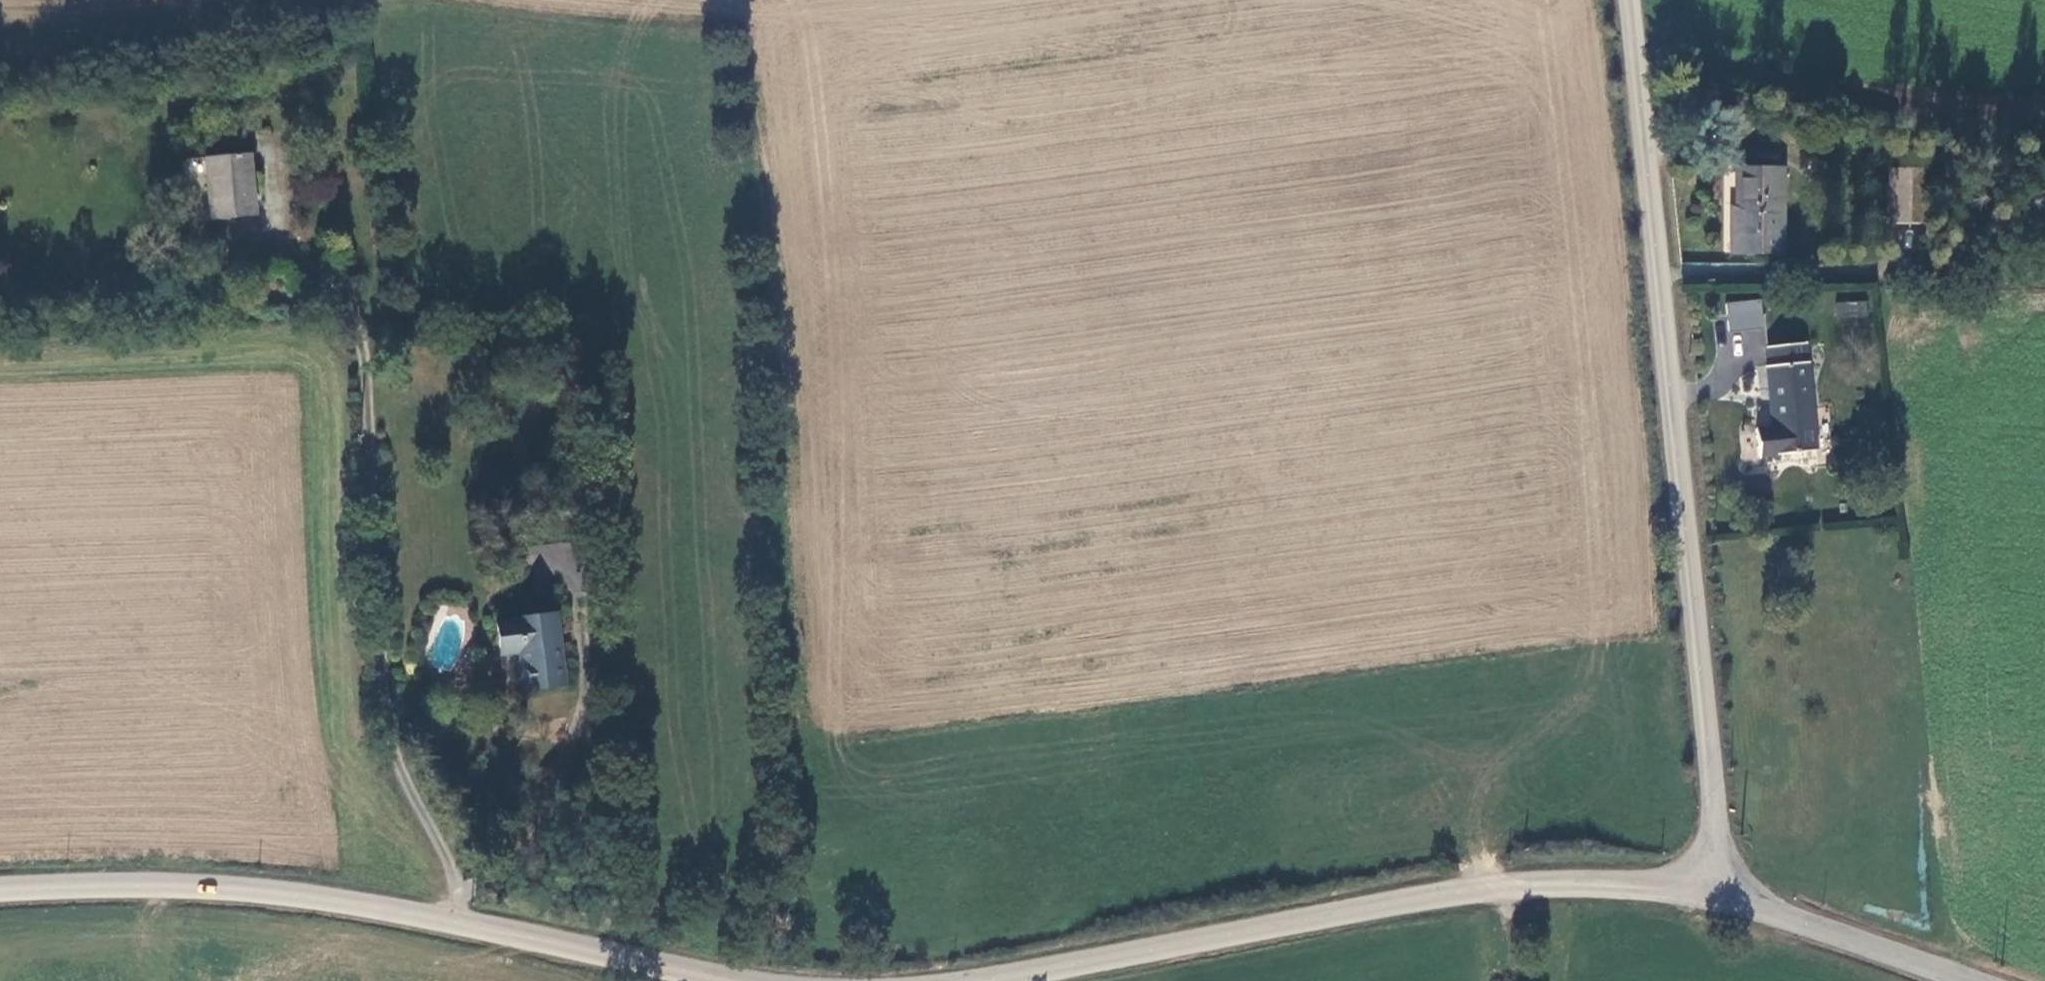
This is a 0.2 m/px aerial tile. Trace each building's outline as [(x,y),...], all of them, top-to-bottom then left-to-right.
[(254,215),(248,155),(201,160),(207,219),(254,215)] [(1728,201),(1728,253),(1784,253),(1785,163),(1733,163),(1732,201),(1728,201)] [(1889,222),(1929,222),(1929,167),(1889,167),(1889,222)] [(1865,301),(1835,302),(1835,318),(1865,317),(1865,301)] [(1755,429),(1758,457),(1816,451),(1806,343),(1765,347),(1766,365),(1763,365),(1769,428),(1755,429)] [(583,542),(581,517),(534,521),(536,545),(583,542)] [(555,615),(494,622),(498,655),(518,653),(522,689),(563,685),(555,615)]
